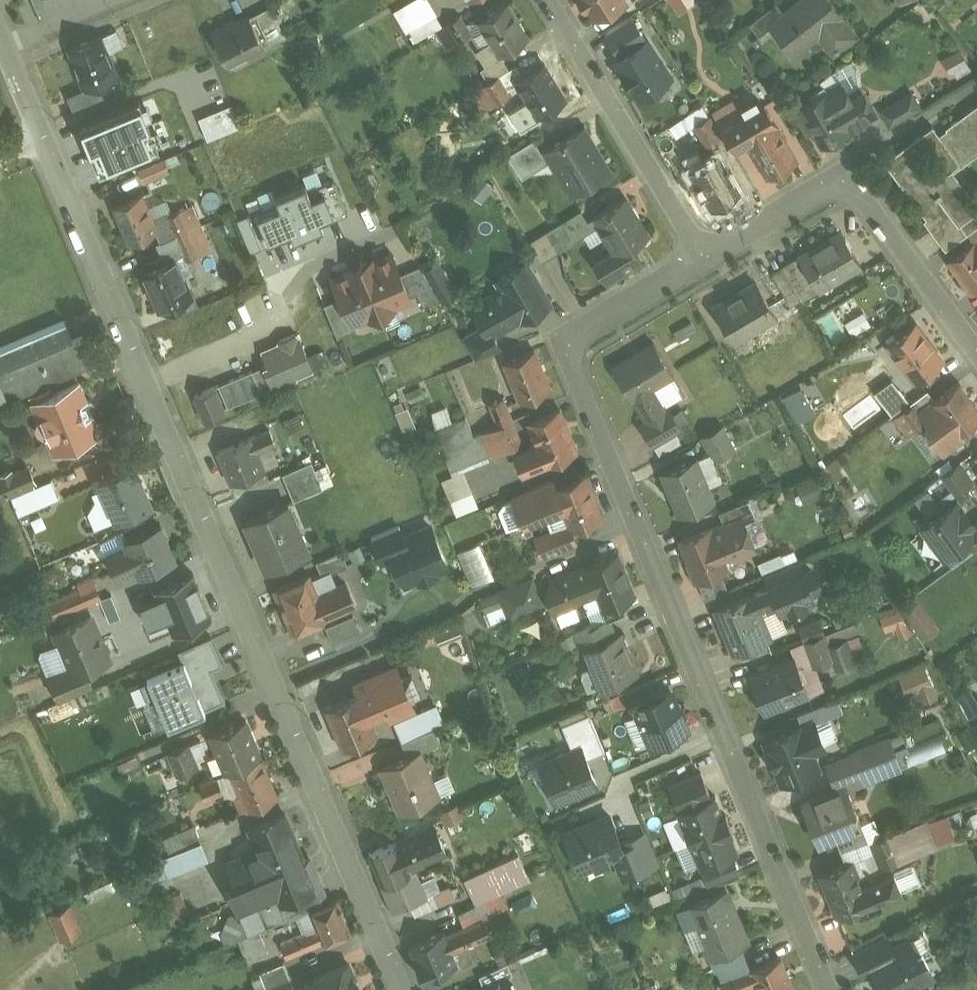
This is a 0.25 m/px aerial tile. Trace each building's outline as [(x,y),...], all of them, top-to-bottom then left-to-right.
[(586,10),(590,8),(596,18),(625,0),(580,0),(586,10)] [(771,25),(772,26),(794,54),(820,34),(834,52),(856,36),(841,17),(843,16),(830,0),(803,0),(785,14),(771,25)] [(529,37),(508,3),(479,21),(492,42),(500,55),(501,55),(529,37)] [(777,3),(750,24),(760,36),(772,26),(771,25),(785,14),(777,3)] [(273,8),(257,16),(271,44),(287,36),(273,8)] [(461,15),(436,31),(447,49),(473,34),(461,15)] [(237,23),(235,20),(213,31),(231,65),(266,47),(250,16),(237,23)] [(632,16),(606,33),(621,57),(647,40),(632,16)] [(102,36),(70,49),(81,75),(80,76),(85,87),(86,87),(86,88),(87,89),(100,83),(119,75),(102,36)] [(671,77),(647,40),(621,57),(616,60),(630,82),(640,97),(671,77)] [(500,55),(492,42),(477,51),(486,66),(481,69),(489,82),(500,76),(510,69),(503,57),(501,55),(500,55)] [(946,56),(955,78),(973,71),(964,49),(946,56)] [(566,98),(546,64),(524,77),(518,81),(519,84),(529,100),(510,112),(522,132),(542,119),(539,114),(566,98)] [(510,69),(500,76),(509,90),(519,84),(518,81),(524,77),(517,65),(510,69)] [(831,73),(819,82),(822,88),(810,94),(814,100),(795,111),(807,131),(813,128),(823,145),(850,129),(850,128),(840,112),(841,112),(838,107),(829,93),(839,87),(831,73)] [(489,82),(485,85),(496,104),(512,95),(509,90),(500,76),(489,82)] [(100,83),(87,89),(86,88),(68,96),(75,113),(107,100),(100,83)] [(485,85),(471,93),(483,112),(496,104),(485,85)] [(864,91),(838,107),(841,112),(840,112),(850,128),(876,113),(864,91)] [(912,92),(882,110),(890,125),(920,107),(912,92)] [(140,98),(79,122),(99,171),(160,147),(140,98)] [(735,102),(714,114),(719,122),(734,115),(739,110),(735,102)] [(235,104),(201,117),(211,140),(244,127),(235,104)] [(885,160),(927,217),(924,219),(946,249),(968,232),(976,226),(976,210),(949,171),(976,150),(976,104),(946,127),(951,133),(943,139),(933,125),(885,160)] [(797,160),(765,105),(764,105),(768,112),(741,128),(734,115),(719,122),(735,151),(749,143),(768,177),(797,160)] [(710,117),(696,125),(708,145),(722,137),(710,117)] [(584,127),(547,150),(573,194),(611,172),(601,155),(600,155),(584,129),(585,128),(584,127)] [(535,139),(509,155),(518,170),(544,154),(535,139)] [(741,173),(728,151),(721,156),(734,178),(741,173)] [(720,154),(690,171),(712,209),(742,192),(734,178),(721,156),(720,154)] [(165,158),(140,168),(145,181),(171,171),(165,158)] [(481,173),(469,188),(485,201),(497,186),(481,173)] [(278,202),(253,212),(267,246),(348,212),(334,178),(308,189),(306,184),(276,196),(278,202)] [(143,193),(115,206),(130,243),(158,231),(162,241),(176,235),(168,215),(161,218),(159,215),(153,218),(143,193)] [(626,198),(596,216),(616,249),(618,254),(633,245),(649,235),(626,198)] [(193,205),(168,215),(176,235),(202,225),(193,205)] [(582,210),(562,222),(575,242),(587,235),(582,226),(589,222),(582,210)] [(248,214),(237,219),(251,252),(262,247),(248,214)] [(575,242),(562,222),(548,231),(560,251),(575,242)] [(202,225),(176,235),(184,254),(186,259),(212,249),(202,225)] [(968,232),(974,240),(975,240),(976,241),(976,240),(976,226),(968,232)] [(560,251),(548,231),(530,241),(542,262),(560,251)] [(842,233),(801,257),(820,289),(861,264),(842,233)] [(162,254),(148,260),(151,267),(144,270),(153,291),(152,292),(157,306),(159,305),(161,309),(192,296),(176,257),(184,254),(176,235),(162,241),(157,243),(162,254)] [(976,241),(975,240),(974,240),(949,259),(973,292),(976,289),(976,240),(976,241)] [(633,245),(618,254),(616,249),(596,261),(608,281),(642,260),(633,245)] [(394,254),(364,266),(382,311),(409,300),(413,299),(403,275),(394,254)] [(801,257),(783,268),(795,289),(801,299),(820,289),(801,257)] [(527,263),(498,280),(503,288),(494,293),(492,302),(476,311),(485,326),(487,324),(493,334),(521,318),(522,320),(551,304),(527,263)] [(364,266),(334,279),(343,300),(353,324),(357,322),(382,311),(364,266)] [(439,297),(422,268),(403,275),(413,299),(409,300),(413,308),(439,297)] [(783,268),(773,275),(785,295),(795,289),(783,268)] [(446,276),(433,283),(444,300),(456,293),(446,276)] [(757,283),(716,307),(735,340),(776,316),(757,283)] [(360,330),(357,322),(353,324),(343,300),(327,307),(340,338),(360,330)] [(485,326),(464,338),(476,359),(535,334),(534,334),(501,348),(494,337),(522,320),(521,318),(493,334),(487,324),(485,326)] [(0,349),(0,394),(5,392),(8,400),(103,360),(95,340),(87,344),(84,336),(73,341),(65,321),(0,349)] [(944,361),(916,323),(888,344),(916,382),(944,361)] [(297,334),(280,341),(283,347),(264,355),(268,364),(264,366),(274,388),(298,378),(297,376),(314,369),(305,348),(303,349),(297,334)] [(640,351),(629,357),(630,358),(614,368),(632,399),(634,398),(653,387),(674,374),(655,343),(641,352),(640,351)] [(535,350),(505,362),(521,401),(551,388),(535,350)] [(264,366),(253,371),(263,393),(274,388),(264,366)] [(253,371),(231,380),(240,402),(240,403),(263,393),(253,371)] [(896,379),(877,392),(894,415),(912,402),(896,379)] [(231,380),(220,385),(229,407),(240,402),(231,380)] [(922,410),(930,422),(929,423),(935,431),(931,434),(945,453),(963,439),(959,434),(976,420),(976,405),(960,382),(936,400),(922,410)] [(80,384),(34,403),(41,419),(38,422),(37,426),(37,430),(39,433),(41,436),(45,438),(49,438),(55,453),(101,434),(93,416),(88,419),(82,403),(87,401),(80,384)] [(216,387),(195,395),(206,421),(227,412),(216,387)] [(667,411),(653,387),(634,398),(648,422),(667,411)] [(805,387),(786,397),(800,423),(819,413),(805,387)] [(929,390),(911,403),(913,405),(916,403),(922,410),(936,400),(929,390)] [(513,419),(504,397),(489,403),(499,425),(513,419)] [(922,410),(916,403),(913,405),(903,413),(917,432),(929,423),(930,422),(922,410)] [(406,409),(397,413),(404,431),(414,427),(406,409)] [(561,411),(535,422),(530,411),(530,412),(513,419),(523,442),(535,437),(538,444),(517,453),(524,470),(546,461),(546,462),(576,450),(561,411)] [(673,413),(644,431),(653,445),(682,428),(673,413)] [(467,417),(435,430),(452,470),(488,455),(489,456),(523,442),(513,419),(499,425),(475,435),(467,417)] [(722,426),(703,436),(716,460),(735,450),(722,426)] [(271,430),(219,452),(232,483),(266,469),(258,452),(277,444),(271,430)] [(696,458),(663,472),(681,514),(713,501),(696,458)] [(313,461),(283,474),(295,501),(324,489),(313,461)] [(960,462),(942,475),(956,495),(974,482),(960,462)] [(135,463),(100,478),(118,519),(152,504),(135,463)] [(13,473),(13,471),(3,475),(3,477),(0,479),(0,496),(35,481),(29,466),(13,473)] [(556,488),(555,488),(569,524),(571,528),(603,515),(587,475),(556,488)] [(553,480),(514,496),(525,525),(548,515),(554,530),(569,524),(555,488),(556,488),(553,480)] [(49,482),(13,497),(20,514),(56,499),(49,482)] [(976,533),(976,519),(961,499),(926,526),(949,555),(972,537),(976,533)] [(750,500),(720,512),(724,523),(742,516),(745,521),(757,517),(750,500)] [(288,504),(248,521),(269,569),(309,552),(288,504)] [(711,528),(681,540),(690,563),(689,564),(695,580),(728,567),(723,555),(729,552),(743,558),(747,549),(754,546),(753,543),(755,540),(752,532),(748,531),(745,521),(742,516),(724,523),(712,528),(711,528)] [(161,524),(127,539),(130,547),(110,556),(117,572),(138,563),(141,571),(175,557),(161,524)] [(554,530),(536,537),(544,556),(577,542),(571,528),(569,524),(554,530)] [(400,526),(373,538),(379,554),(391,549),(389,544),(405,537),(400,526)] [(405,537),(389,544),(391,549),(399,567),(394,569),(399,583),(405,581),(406,583),(417,579),(419,582),(439,573),(437,570),(448,565),(432,526),(405,537)] [(472,586),(496,579),(485,543),(461,550),(472,586)] [(343,551),(317,562),(323,577),(349,566),(343,551)] [(619,554),(553,580),(548,591),(555,610),(597,594),(608,619),(609,618),(626,611),(622,600),(635,595),(619,554)] [(50,563),(29,572),(38,594),(59,585),(50,563)] [(754,594),(764,619),(781,611),(784,618),(812,606),(809,600),(828,592),(818,566),(789,578),(795,593),(774,602),(768,587),(753,593),(754,594)] [(200,568),(134,595),(142,616),(168,605),(176,624),(216,607),(200,568)] [(784,568),(764,577),(768,587),(774,602),(795,593),(789,578),(784,568)] [(310,575),(276,590),(294,632),(356,605),(347,583),(318,595),(310,575)] [(81,588),(48,602),(51,609),(41,613),(45,622),(101,598),(93,577),(79,583),(81,588)] [(533,577),(500,590),(510,616),(544,603),(533,577)] [(723,577),(701,586),(706,599),(729,590),(723,577)] [(753,593),(716,609),(716,610),(717,610),(723,625),(724,625),(735,651),(733,652),(734,653),(771,637),(771,636),(769,637),(764,625),(766,624),(764,619),(754,594),(753,593)] [(897,628),(904,640),(915,634),(900,604),(881,614),(890,631),(897,628)] [(463,612),(471,631),(487,625),(479,605),(463,612)] [(354,614),(326,626),(333,642),(361,630),(354,614)] [(92,616),(56,631),(73,673),(74,674),(87,669),(111,658),(92,616)] [(608,619),(576,632),(581,644),(586,643),(614,631),(609,618),(608,619)] [(614,631),(586,643),(597,669),(599,668),(606,685),(637,672),(621,633),(616,636),(614,631)] [(825,634),(806,640),(815,666),(834,659),(825,634)] [(795,657),(750,675),(765,711),(784,704),(783,702),(808,692),(809,694),(810,694),(795,657)] [(920,693),(922,703),(939,699),(930,664),(902,671),(908,696),(920,693)] [(360,694),(326,708),(343,748),(377,734),(368,714),(387,706),(394,721),(415,712),(396,667),(356,684),(360,694)] [(226,670),(198,682),(204,697),(210,712),(210,713),(238,701),(232,685),(237,683),(231,668),(226,671),(226,670)] [(87,669),(74,674),(73,673),(53,681),(61,700),(94,686),(87,669)] [(658,677),(625,691),(633,709),(636,707),(635,706),(665,693),(658,677)] [(665,693),(635,706),(636,707),(652,745),(689,729),(672,690),(665,693)] [(194,697),(157,712),(159,716),(150,720),(157,735),(210,712),(204,697),(195,700),(194,697)] [(445,722),(436,703),(415,712),(394,721),(402,740),(434,727),(445,722)] [(562,724),(573,750),(581,746),(586,759),(605,751),(590,713),(562,724)] [(246,720),(211,735),(227,773),(232,771),(262,758),(246,720)] [(814,721),(766,740),(770,751),(768,752),(775,767),(776,766),(783,782),(818,768),(810,749),(823,743),(814,721)] [(434,727),(402,740),(408,756),(420,751),(441,742),(434,727)] [(126,736),(117,740),(125,757),(133,753),(126,736)] [(891,738),(844,756),(850,771),(880,759),(885,772),(899,767),(894,754),(897,753),(891,738)] [(189,745),(169,753),(179,776),(199,768),(189,745)] [(586,759),(581,746),(573,750),(541,763),(556,801),(597,784),(586,759)] [(408,756),(382,767),(400,811),(439,795),(420,751),(408,756)] [(262,758),(232,771),(241,793),(236,795),(242,810),(247,808),(248,809),(279,797),(262,758)] [(880,759),(850,771),(855,785),(885,772),(880,759)] [(710,798),(714,797),(704,773),(669,787),(679,811),(683,809),(692,793),(710,798)] [(218,777),(200,784),(207,800),(225,792),(218,777)] [(848,786),(803,804),(818,841),(835,834),(842,849),(845,848),(869,840),(869,839),(848,786)] [(736,854),(714,797),(710,798),(692,793),(683,809),(679,811),(702,868),(736,854)] [(461,805),(444,811),(448,824),(465,818),(461,805)] [(286,813),(251,828),(259,849),(229,862),(238,883),(268,869),(279,896),(288,918),(310,909),(327,902),(308,857),(305,859),(286,813)] [(567,833),(582,869),(616,855),(625,852),(621,841),(611,815),(567,833)] [(949,836),(958,834),(953,815),(944,818),(949,836)] [(873,840),(872,840),(882,867),(936,848),(926,821),(873,840)] [(194,824),(163,837),(170,853),(201,840),(194,824)] [(435,826),(371,853),(384,883),(415,870),(414,866),(446,852),(435,826)] [(625,852),(616,855),(625,878),(656,865),(643,832),(621,841),(625,852)] [(869,840),(845,848),(850,862),(852,861),(862,885),(885,875),(882,867),(872,840),(873,840),(872,838),(869,839),(869,840)] [(201,840),(170,853),(163,856),(170,874),(208,857),(201,840)] [(519,854),(467,877),(478,902),(530,878),(519,854)] [(850,862),(821,874),(839,916),(902,890),(895,871),(885,875),(862,885),(852,861),(850,862)] [(268,869),(238,883),(229,886),(240,913),(279,896),(268,869)] [(415,870),(384,883),(394,909),(426,896),(424,890),(415,870)] [(702,878),(680,887),(685,897),(706,888),(702,878)] [(110,883),(87,893),(90,901),(114,892),(110,883)] [(727,890),(680,909),(687,924),(699,919),(707,939),(703,941),(710,957),(741,945),(748,942),(735,910),(734,910),(726,892),(728,891),(727,890)] [(181,892),(162,900),(170,918),(189,910),(181,892)] [(279,896),(240,913),(249,934),(260,930),(288,918),(279,896)] [(327,902),(310,909),(318,928),(323,941),(324,941),(351,930),(338,897),(327,902)] [(485,901),(459,913),(465,926),(484,918),(485,919),(492,916),(485,901)] [(72,904),(52,913),(63,938),(83,929),(72,904)] [(241,915),(234,918),(228,934),(232,942),(239,938),(249,934),(240,913),(241,915)] [(465,926),(447,934),(454,952),(492,936),(485,919),(484,918),(465,926)] [(318,928),(282,943),(288,957),(323,941),(318,928)] [(260,930),(249,934),(239,938),(249,962),(269,953),(260,930)] [(445,931),(411,946),(417,961),(417,962),(424,978),(459,963),(454,952),(447,934),(445,931)] [(886,938),(855,954),(866,976),(876,971),(870,960),(892,949),(886,938)] [(870,960),(876,971),(886,989),(908,989),(910,989),(934,976),(922,953),(917,955),(910,940),(892,949),(870,960)] [(741,945),(710,957),(716,971),(718,970),(747,958),(741,945)] [(751,969),(757,984),(760,989),(795,989),(782,957),(751,969)] [(718,970),(727,989),(742,989),(757,984),(751,969),(747,958),(718,970)] [(285,962),(261,972),(267,987),(291,978),(285,962)] [(509,962),(480,975),(485,986),(490,983),(508,976),(514,974),(509,962)] [(316,978),(320,989),(317,989),(360,989),(349,964),(316,978)] [(490,983),(493,989),(514,989),(508,976),(490,983)] [(261,989),(296,989),(291,978),(267,987),(261,989)]
